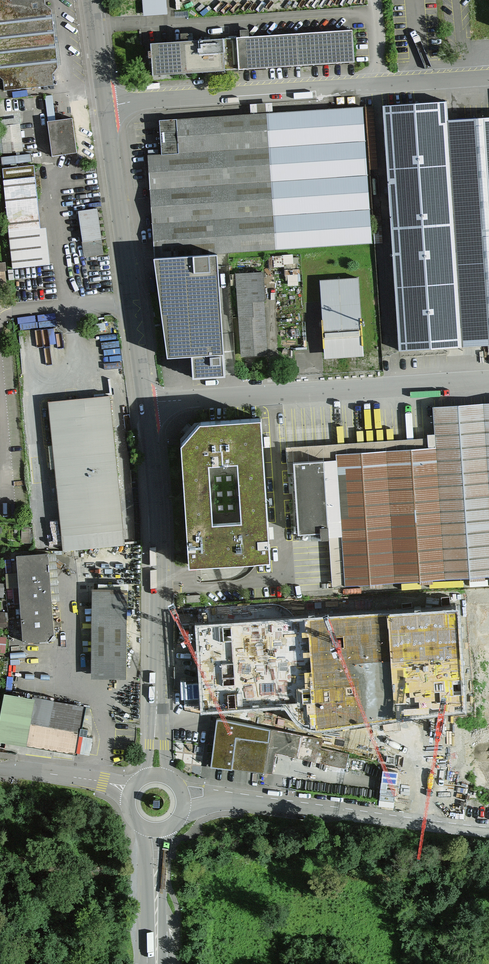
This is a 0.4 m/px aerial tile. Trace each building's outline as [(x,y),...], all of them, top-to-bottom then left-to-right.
[(0,80),(1,90),(52,84),(51,74),(56,67),(50,9),(42,3),(42,0),(0,0),(0,80)] [(352,29),(150,42),(152,74),(354,61),(352,29)] [(84,96),(67,99),(70,118),(74,152),(76,166),(94,164),(84,96)] [(382,105),(398,350),(488,344),(488,116),(448,119),(447,100),(382,105)] [(362,106),(157,120),(160,154),(145,154),(153,258),(217,254),(223,253),(308,247),(372,242),(362,106)] [(0,114),(0,141),(1,154),(22,151),(18,112),(0,114)] [(70,118),(44,122),(49,156),(74,152),(70,118)] [(0,169),(0,188),(9,269),(47,264),(43,227),(39,228),(33,165),(0,169)] [(97,208),(78,211),(84,256),(103,254),(97,208)] [(153,258),(167,357),(181,356),(191,355),(192,378),(225,376),(217,254),(153,258)] [(261,267),(232,269),(232,284),(235,283),(240,358),(266,357),(261,267)] [(358,279),(319,282),(324,359),(363,356),(358,279)] [(107,396),(45,403),(61,551),(124,544),(107,396)] [(288,464),(294,531),(315,530),(316,536),(326,535),(330,585),(488,575),(488,403),(431,407),(433,447),(333,454),(333,460),(288,464)] [(187,565),(269,558),(260,422),(201,425),(180,450),(187,565)] [(45,552),(13,554),(19,642),(46,640),(52,632),(45,552)] [(88,588),(88,678),(124,678),(123,588),(88,588)] [(457,595),(297,606),(297,609),(299,634),(303,701),(464,690),(457,595)] [(297,609),(181,616),(184,649),(275,643),(274,636),(299,634),(297,609)] [(49,643),(19,645),(20,661),(51,658),(49,643)] [(85,705),(0,692),(0,741),(77,755),(78,751),(90,754),(93,737),(80,735),(85,705)] [(217,719),(210,765),(272,773),(276,751),(297,756),(302,734),(217,719)] [(321,739),(302,734),(297,756),(345,768),(348,754),(319,748),(321,739)]
